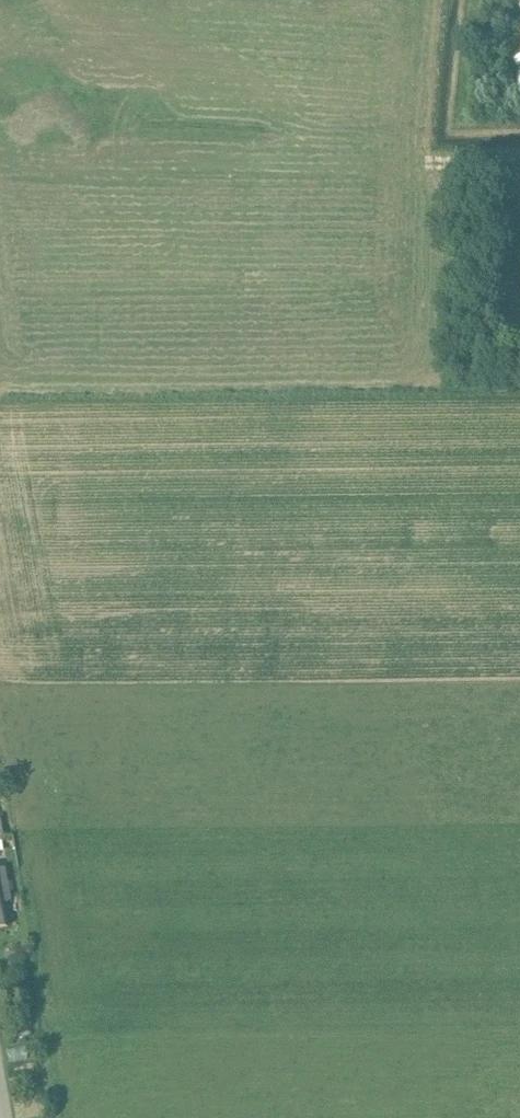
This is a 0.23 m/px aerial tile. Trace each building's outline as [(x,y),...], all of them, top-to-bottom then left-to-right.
[(0,870),(0,929),(7,927),(2,904),(10,902),(4,870),(0,870)]
